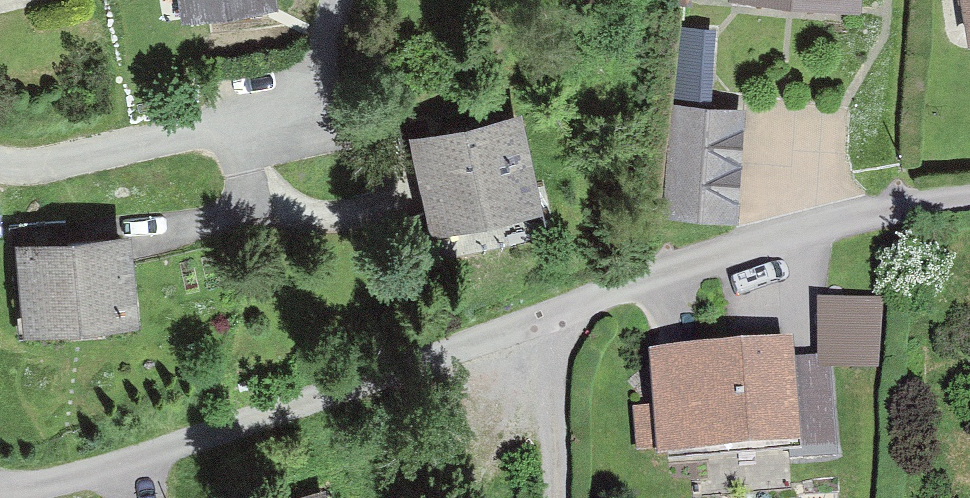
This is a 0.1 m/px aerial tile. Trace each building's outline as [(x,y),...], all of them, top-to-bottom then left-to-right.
[(843,0),(735,0),(734,5),(840,19),(843,0)] [(681,106),(683,89),(704,91),(708,39),(685,37),(672,208),(734,213),(742,110),(681,106)] [(448,219),(524,205),(510,131),(435,144),(448,219)] [(26,339),(133,330),(126,245),(77,249),(75,225),(17,230),(26,339)] [(661,379),(667,422),(643,425),(647,454),(672,450),(674,470),(842,446),(830,367),(881,358),(880,294),(822,306),(830,367),(785,374),(783,361),(661,379)]
